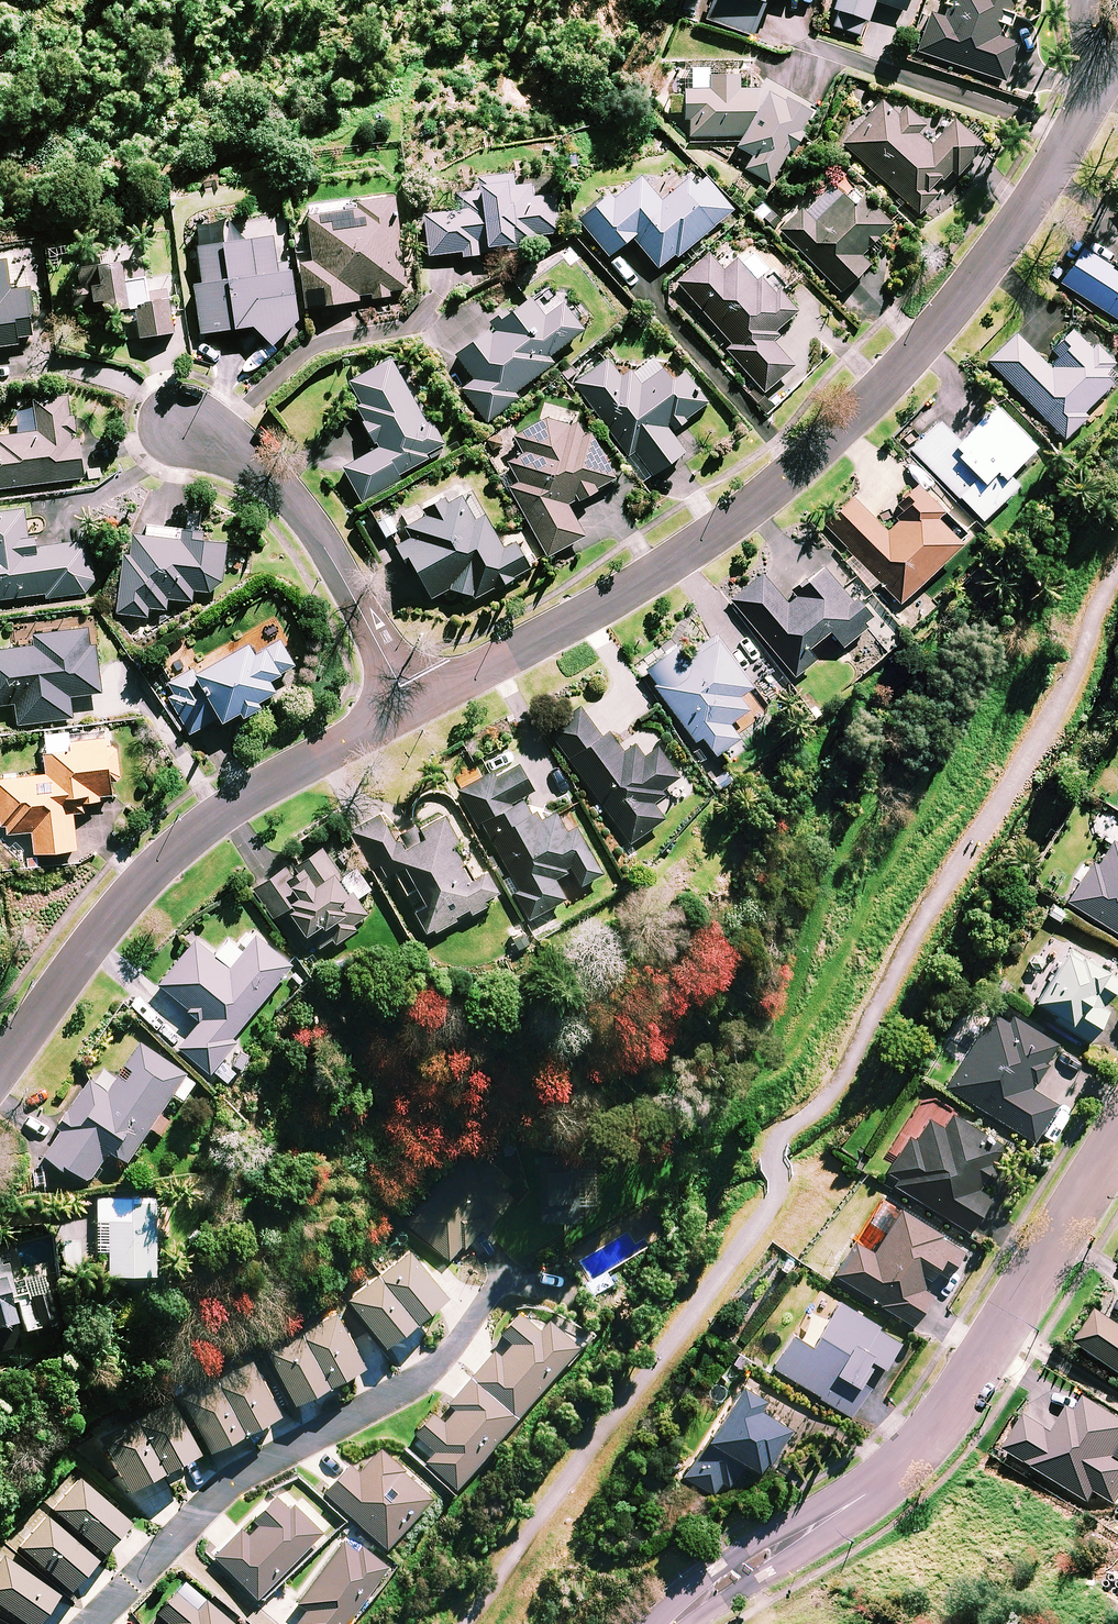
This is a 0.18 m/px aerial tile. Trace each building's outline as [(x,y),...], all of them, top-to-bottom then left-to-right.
[(680,8),(753,34),(766,0),(683,0),(680,8)] [(830,24),(860,34),(865,18),(869,20),(875,0),(838,0),(830,24)] [(906,9),(909,0),(876,0),(906,9)] [(998,35),(1003,22),(1009,24),(1017,0),(948,0),(942,16),(932,12),(918,50),(1005,80),(1019,42),(998,35)] [(685,65),(684,119),(689,119),(689,137),(738,136),(736,144),(754,154),(746,168),(772,182),(790,149),(794,151),(806,128),(802,126),(812,108),(768,84),(761,86),(741,88),(740,72),(709,74),(708,65),(685,65)] [(907,103),(905,105),(897,98),(889,106),(881,98),(842,141),(920,212),(938,193),(933,188),(951,168),(958,174),(985,145),(955,117),(942,131),(929,119),(927,122),(907,103)] [(514,185),(512,174),(479,178),(481,189),(457,192),(459,208),(425,213),(430,254),(463,250),(463,254),(489,251),(488,243),(516,239),(517,244),(538,241),(537,234),(560,231),(555,193),(533,196),(532,182),(514,185)] [(707,176),(697,184),(690,176),(662,199),(642,174),(614,198),(610,193),(579,218),(609,254),(633,235),(660,269),(733,209),(707,176)] [(845,194),(834,182),(816,200),(812,196),(780,228),(841,291),(870,262),(862,253),(893,223),(855,184),(845,194)] [(371,297),(391,295),(390,288),(406,286),(395,194),(357,199),(357,196),(307,202),(314,257),(301,258),(306,305),(360,298),(359,292),(370,291),(371,297)] [(297,319),(290,260),(285,219),(235,226),(234,218),(196,223),(203,280),(196,281),(201,331),(255,324),(273,342),(297,319)] [(1083,248),(1062,282),(1117,318),(1117,271),(1083,248)] [(71,282),(74,305),(84,303),(85,312),(97,310),(95,300),(105,298),(106,308),(136,303),(141,336),(175,331),(168,287),(148,290),(141,249),(94,256),(77,259),(80,281),(71,282)] [(757,271),(754,274),(737,255),(725,266),(711,251),(677,281),(733,343),(727,348),(765,391),(795,364),(774,340),(782,333),(777,328),(799,309),(779,286),(774,290),(757,271)] [(18,343),(17,336),(34,334),(29,291),(28,282),(8,285),(4,257),(0,257),(0,345),(18,343)] [(545,312),(532,294),(456,352),(475,378),(462,387),(488,421),(519,397),(515,391),(554,361),(549,355),(584,328),(562,299),(545,312)] [(1091,347),(1073,328),(1042,358),(1017,333),(990,361),(1065,437),(1087,416),(1083,411),(1114,381),(1105,372),(1115,362),(1096,343),(1091,347)] [(672,379),(655,355),(624,378),(609,356),(575,381),(628,454),(632,451),(650,475),(685,449),(670,430),(706,403),(683,371),(672,379)] [(399,474),(450,446),(435,419),(428,423),(427,421),(391,357),(349,380),(361,402),(356,405),(379,447),(343,466),(362,500),(402,479),(399,474)] [(21,430),(0,433),(0,487),(85,477),(80,437),(74,438),(68,393),(35,397),(36,405),(18,407),(21,430)] [(1037,445),(995,405),(961,440),(940,419),(911,449),(984,519),(1018,484),(1008,474),(1037,445)] [(562,426),(554,411),(513,434),(523,450),(508,458),(520,479),(510,485),(549,554),(585,534),(568,503),(613,477),(579,417),(562,426)] [(942,509),(916,483),(897,502),(906,511),(887,530),(853,497),(826,525),(857,556),(849,564),(871,585),(878,578),(902,602),(968,535),(942,509)] [(394,532),(399,542),(395,544),(411,572),(415,570),(431,597),(451,586),(471,592),(477,596),(531,565),(517,539),(503,547),(470,488),(448,501),(444,494),(422,507),(426,514),(394,532)] [(25,508),(0,511),(0,598),(46,592),(46,597),(87,591),(94,577),(89,538),(39,545),(38,536),(28,537),(25,508)] [(181,535),(135,531),(133,553),(124,552),(118,612),(150,616),(151,606),(167,608),(168,597),(192,600),(194,589),(212,591),(223,581),(227,540),(204,538),(205,528),(182,525),(181,535)] [(849,595),(824,565),(785,598),(762,572),(730,599),(796,676),(817,658),(808,647),(830,628),(845,646),(876,619),(853,592),(849,595)] [(37,630),(39,643),(0,647),(0,704),(17,702),(19,723),(73,717),(71,694),(101,691),(94,625),(66,628),(64,613),(36,616),(37,630)] [(752,685),(716,634),(686,657),(677,645),(644,668),(697,741),(704,736),(717,754),(740,737),(729,722),(749,708),(739,694),(752,685)] [(242,709),(244,712),(262,703),(260,698),(278,689),(271,677),(296,663),(282,637),(255,652),(249,639),(163,685),(189,733),(221,716),(223,720),(242,709)] [(665,794),(661,788),(681,774),(660,743),(645,754),(635,740),(623,749),(608,728),(601,733),(582,706),(550,729),(630,842),(665,817),(654,802),(665,794)] [(109,727),(43,732),(47,773),(0,777),(0,809),(2,833),(33,831),(35,851),(77,847),(74,811),(85,810),(85,800),(113,798),(111,778),(121,777),(118,747),(111,748),(109,727)] [(536,810),(531,812),(522,794),(533,789),(520,762),(496,774),(494,770),(459,786),(478,825),(484,822),(502,859),(492,864),(525,919),(548,908),(566,899),(555,876),(573,868),(580,884),(603,873),(574,812),(561,819),(557,811),(540,819),(536,810)] [(395,870),(407,894),(416,889),(424,904),(415,908),(428,933),(502,896),(481,855),(466,863),(455,841),(458,839),(444,813),(397,837),(384,812),(352,828),(372,867),(380,863),(386,875),(395,870)] [(1108,812),(1095,832),(1111,842),(1100,859),(1096,857),(1069,899),(1117,931),(1117,818),(1108,812)] [(344,875),(324,845),(290,867),(288,863),(261,881),(287,920),(295,914),(303,926),(296,930),(306,944),(314,939),(322,952),(372,918),(358,896),(372,887),(357,866),(344,875)] [(211,1071),(213,1070),(222,1077),(231,1066),(222,1059),(238,1040),(233,1036),(293,963),(256,933),(230,965),(197,937),(160,982),(202,1018),(180,1045),(211,1071)] [(1070,942),(1035,998),(1077,1023),(1072,1030),(1089,1041),(1109,1009),(1104,1005),(1117,983),(1117,972),(1070,942)] [(1060,1043),(997,1004),(969,1049),(947,1085),(1036,1141),(1059,1104),(1032,1087),(1060,1043)] [(198,1079),(142,1039),(117,1075),(102,1064),(60,1123),(65,1127),(45,1155),(86,1184),(111,1148),(128,1159),(152,1125),(163,1133),(172,1120),(160,1111),(164,1106),(174,1112),(198,1079)] [(1006,1153),(949,1116),(943,1125),(930,1116),(917,1137),(911,1133),(884,1175),(970,1231),(992,1196),(983,1189),(1006,1153)] [(407,1220),(451,1259),(461,1247),(465,1251),(513,1195),(465,1153),(407,1220)] [(582,1157),(542,1156),(541,1219),(581,1220),(582,1157)] [(158,1270),(158,1196),(99,1196),(99,1219),(111,1219),(111,1270),(158,1270)] [(965,1249),(902,1207),(874,1249),(857,1238),(835,1270),(914,1323),(934,1294),(924,1287),(936,1268),(948,1275),(965,1249)] [(380,1269),(419,1315),(448,1291),(410,1245),(380,1269)] [(23,1345),(20,1331),(12,1302),(17,1301),(24,1330),(62,1320),(47,1261),(23,1268),(21,1261),(10,1264),(7,1255),(4,1256),(2,1251),(0,1252),(0,1351),(23,1345)] [(419,1315),(380,1269),(350,1294),(387,1340),(419,1315)] [(794,1329),(772,1361),(778,1365),(790,1373),(852,1415),(872,1385),(863,1378),(876,1359),(885,1366),(901,1342),(838,1299),(811,1340),(794,1329)] [(303,1327),(333,1378),(367,1359),(338,1307),(303,1327)] [(507,1335),(497,1347),(473,1374),(520,1412),(558,1368),(580,1342),(551,1317),(542,1328),(520,1309),(502,1331),(507,1335)] [(1104,1313),(1082,1345),(1117,1370),(1117,1323),(1104,1313)] [(333,1378),(303,1327),(269,1346),(297,1398),(333,1378)] [(219,1374),(247,1426),(283,1407),(255,1355),(219,1374)] [(247,1426),(219,1374),(185,1393),(213,1445),(247,1426)] [(520,1412),(473,1374),(449,1403),(455,1408),(446,1419),(435,1410),(417,1431),(436,1448),(427,1459),(457,1486),(520,1412)] [(768,1393),(745,1379),(685,1475),(716,1494),(724,1481),(733,1486),(749,1460),(763,1468),(792,1423),(761,1403),(768,1393)] [(1086,1396),(1061,1434),(1029,1414),(1004,1451),(1090,1507),(1098,1495),(1114,1505),(1117,1499),(1117,1417),(1086,1396)] [(134,1417),(162,1471),(197,1452),(168,1399),(134,1417)] [(162,1471),(134,1417),(97,1436),(126,1490),(162,1471)] [(434,1494),(380,1446),(359,1469),(351,1462),(326,1490),(388,1545),(434,1494)] [(129,1519),(78,1476),(51,1507),(102,1551),(129,1519)] [(291,1507),(277,1493),(216,1553),(258,1596),(325,1530),(296,1501),(291,1507)] [(96,1557),(45,1514),(19,1545),(69,1588),(96,1557)] [(345,1538),(299,1600),(308,1607),(295,1623),(343,1623),(389,1562),(361,1541),(356,1547),(345,1538)] [(3,1553),(0,1558),(0,1603),(29,1623),(34,1623),(57,1592),(3,1553)] [(175,1591),(157,1612),(169,1622),(167,1623),(236,1623),(237,1623),(208,1598),(207,1596),(195,1609),(175,1591)]
